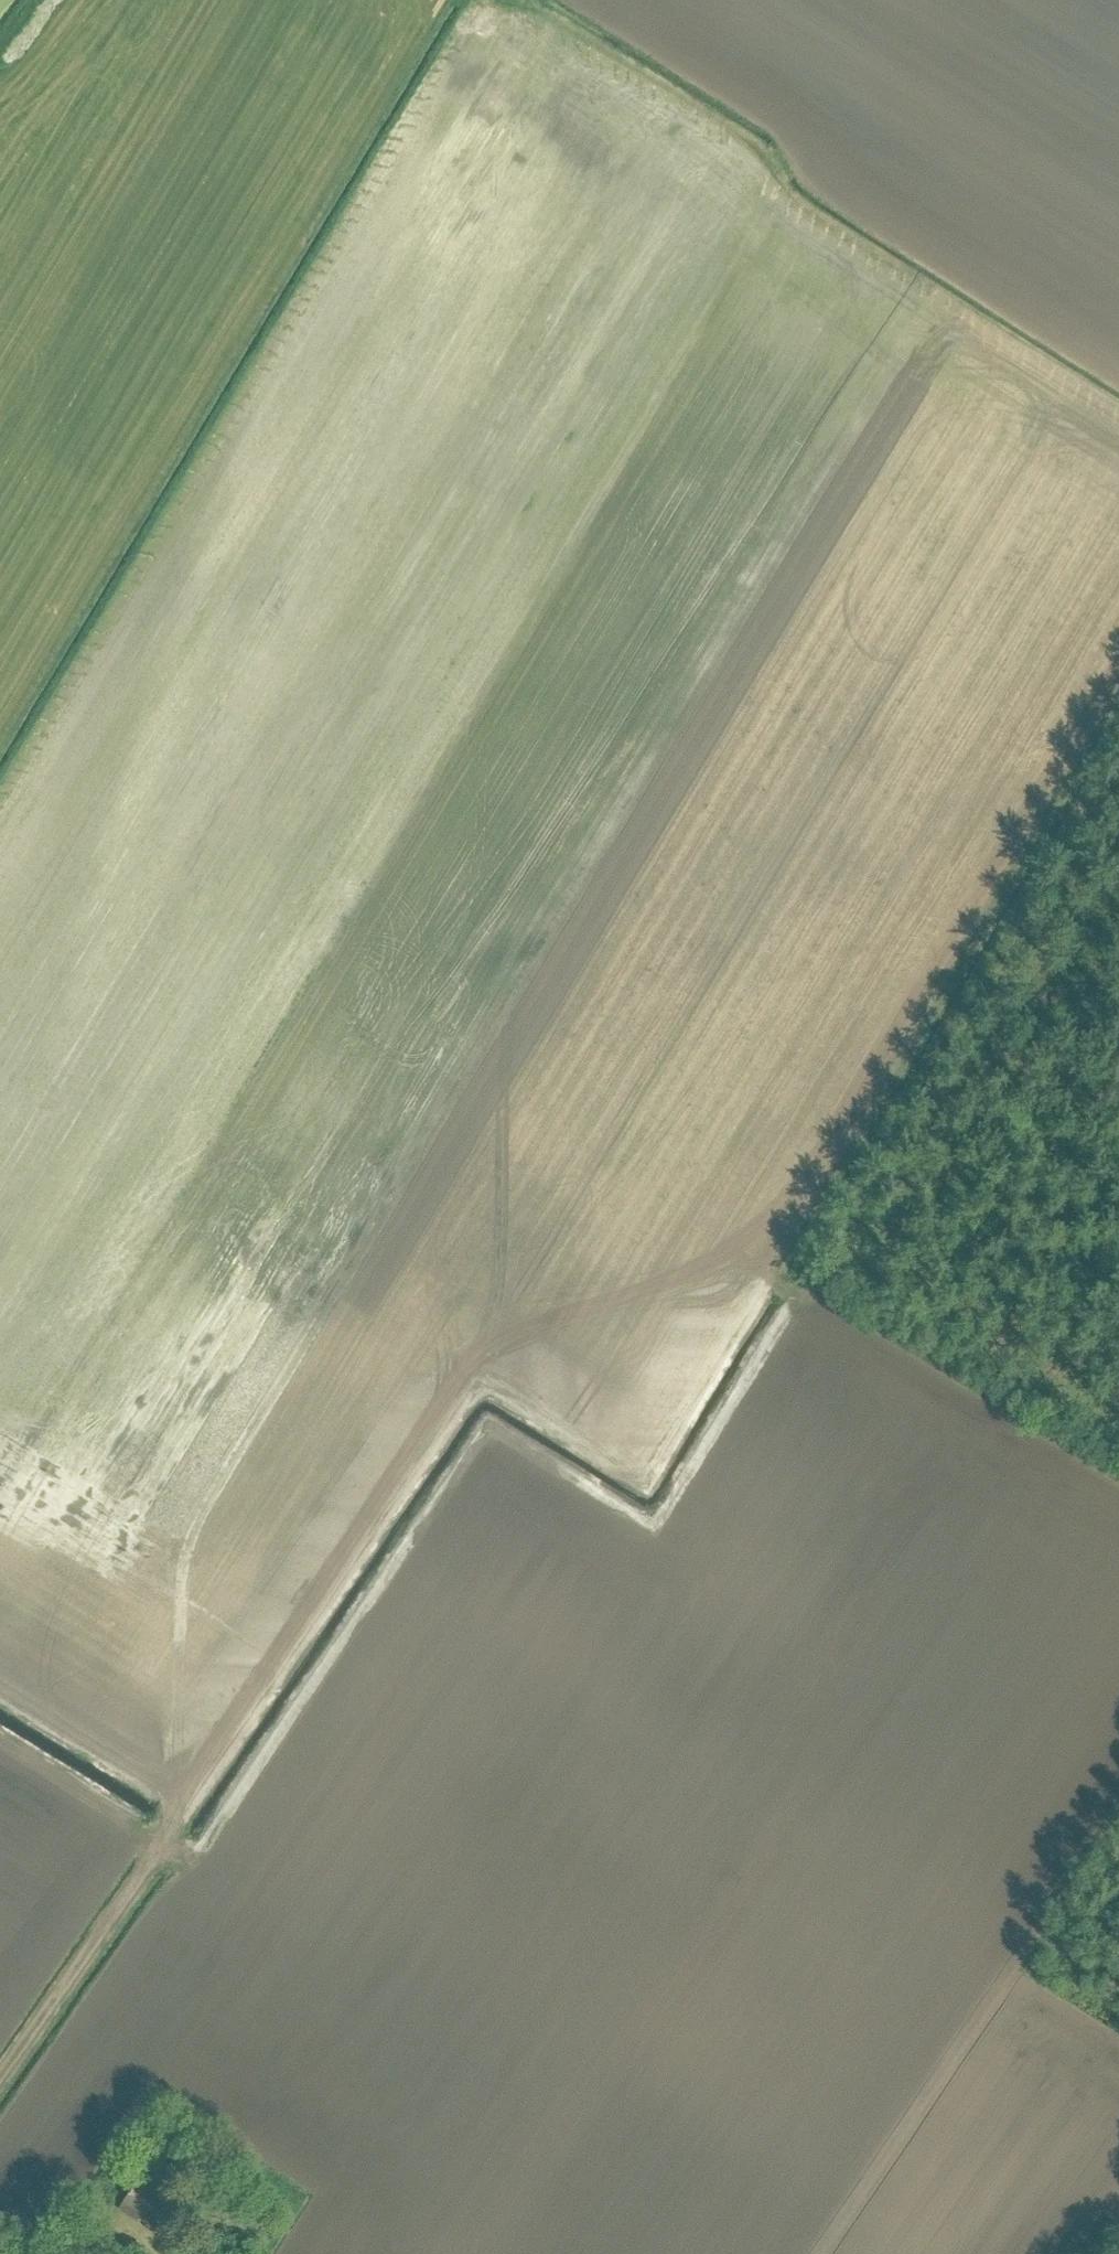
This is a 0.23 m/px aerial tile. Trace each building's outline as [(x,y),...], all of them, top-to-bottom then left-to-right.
[(177,2207),(144,2185),(141,2190),(137,2187),(122,2209),(159,2234),(177,2207)] [(119,2250),(130,2231),(97,2213),(87,2231),(119,2250)]
